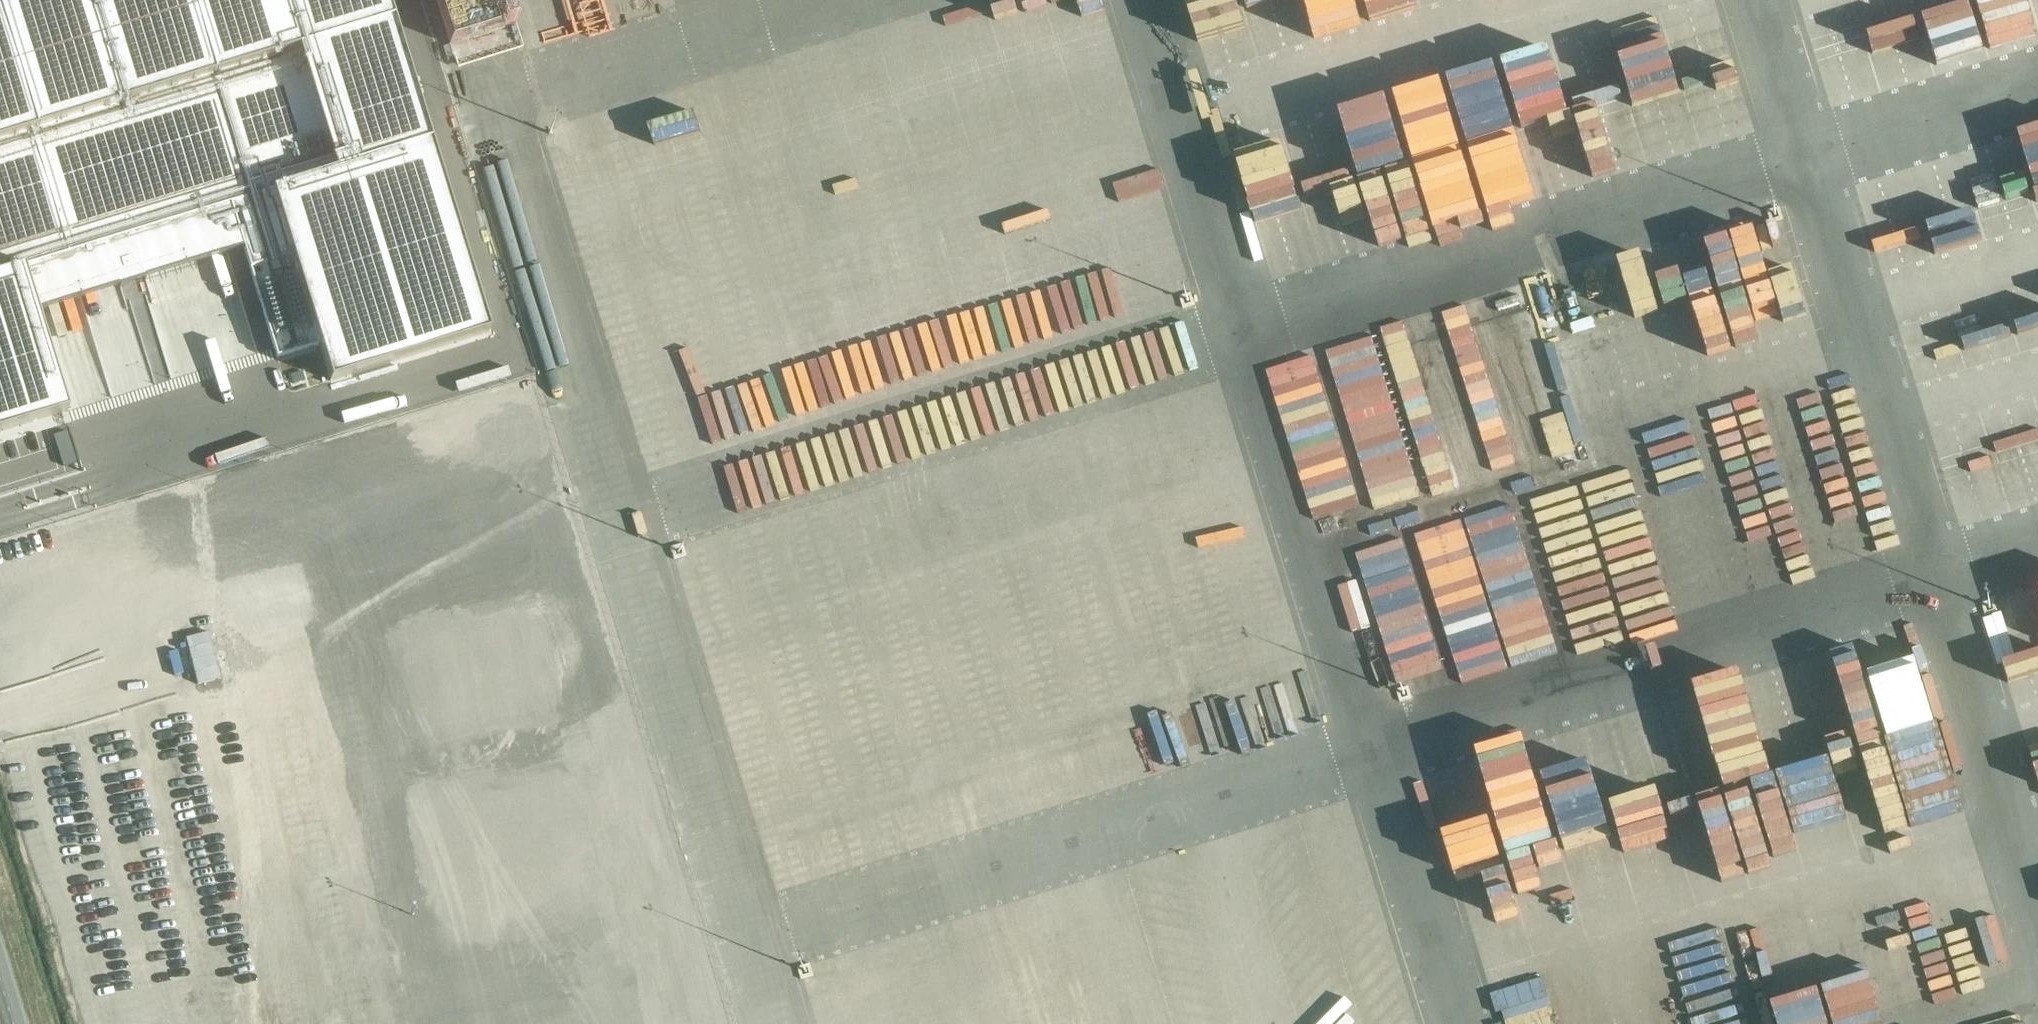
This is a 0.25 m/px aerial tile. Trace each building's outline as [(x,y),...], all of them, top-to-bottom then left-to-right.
[(308,329),(310,338),(467,289),(378,0),(0,0),(0,424),(308,329)]
